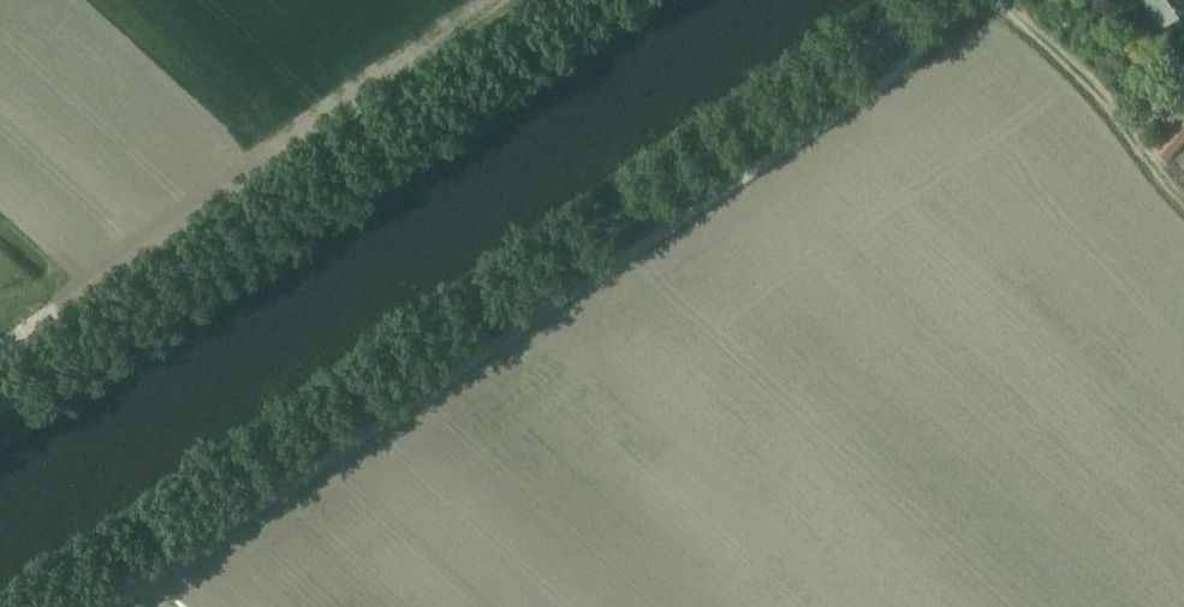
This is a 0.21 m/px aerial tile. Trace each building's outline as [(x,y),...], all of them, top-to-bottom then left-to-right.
[(1160,25),(1183,8),(1183,0),(1143,0),(1160,25)] [(1164,157),(1167,160),(1183,142),(1183,109),(1179,105),(1147,141),(1164,157)]
